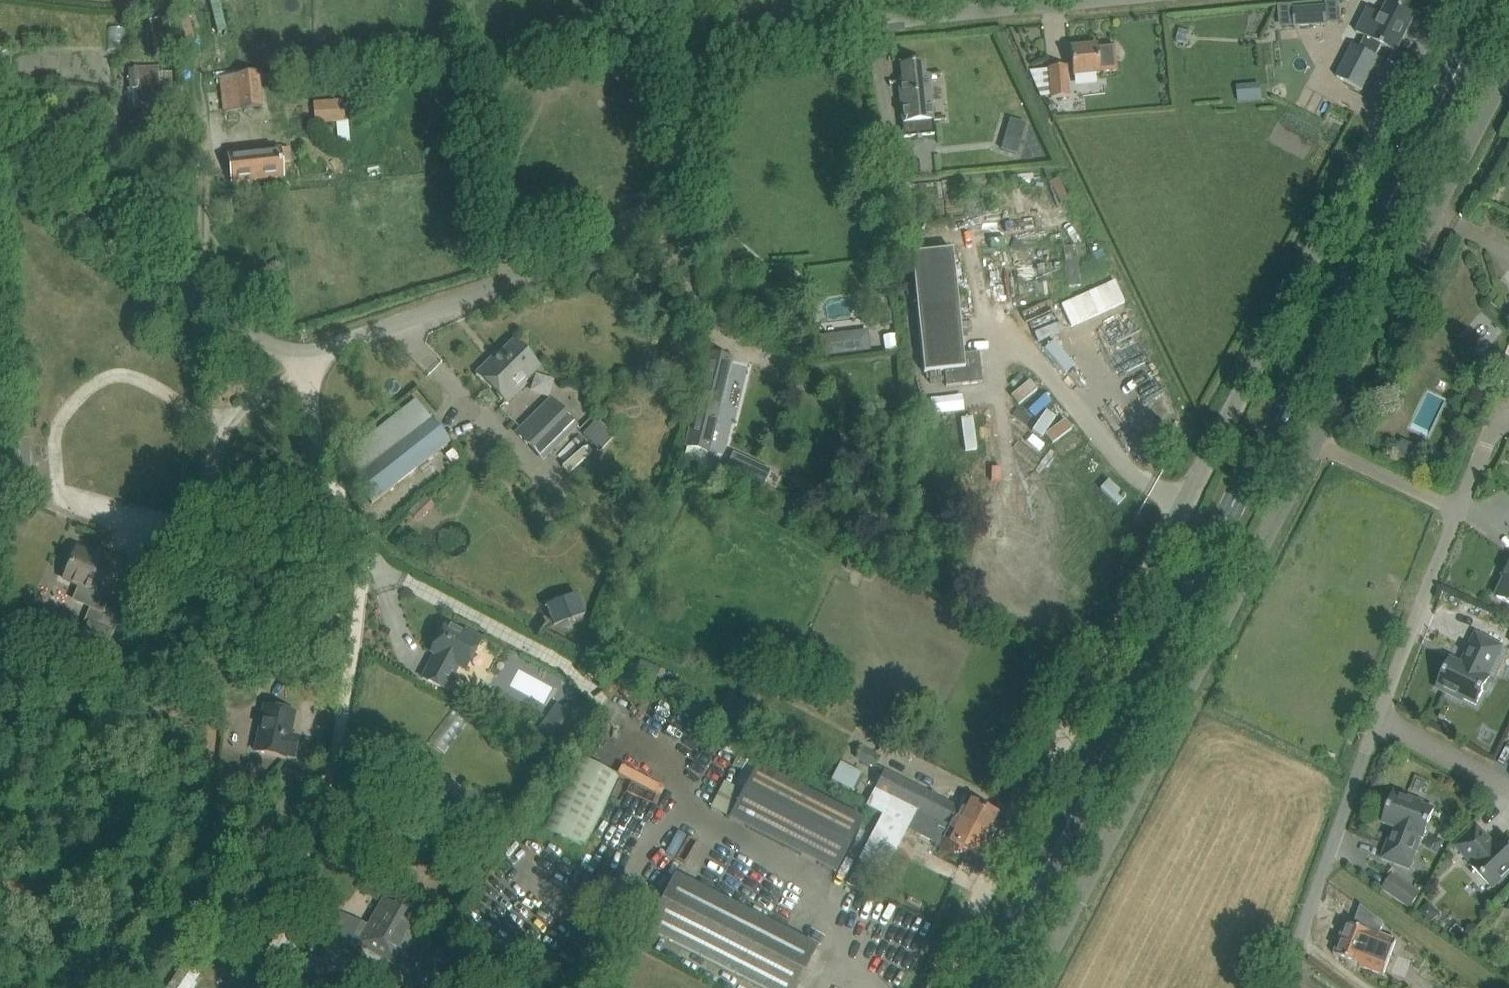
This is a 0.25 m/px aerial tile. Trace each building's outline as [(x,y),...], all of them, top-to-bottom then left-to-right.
[(190,24),(214,24),(213,0),(190,0),(190,24)] [(1368,15),(1359,33),(1366,37),(1359,49),(1353,45),(1337,78),(1362,90),(1378,58),(1376,57),(1382,45),(1396,52),(1414,16),(1389,3),(1380,21),(1368,15)] [(1326,7),(1293,10),(1294,26),(1327,24),(1326,7)] [(1097,45),(1070,48),(1072,76),(1099,73),(1099,72),(1116,71),(1114,45),(1097,46),(1097,45)] [(1344,49),(1319,51),(1320,62),(1345,60),(1344,49)] [(902,82),(898,82),(904,137),(934,134),(929,75),(925,75),(923,62),(901,65),(902,82)] [(1050,98),(1070,96),(1067,66),(1048,67),(1050,98)] [(137,69),(135,113),(169,115),(171,70),(137,69)] [(259,73),(220,77),(223,112),(237,110),(263,108),(259,73)] [(343,100),(313,102),(315,125),(345,123),(343,100)] [(339,130),(340,148),(362,148),(361,130),(339,130)] [(1021,141),(1005,136),(1001,150),(1017,155),(1021,141)] [(289,148),(230,155),(233,183),(283,178),(281,163),(290,162),(289,148)] [(922,167),(920,178),(937,182),(939,171),(922,167)] [(922,374),(944,372),(945,387),(982,383),(979,352),(963,354),(952,250),(910,254),(922,374)] [(1067,300),(1064,251),(1025,253),(1025,259),(998,261),(1000,298),(1017,297),(1018,303),(1067,300)] [(892,326),(890,311),(877,312),(879,328),(892,326)] [(821,357),(870,351),(868,331),(819,337),(821,357)] [(497,354),(478,374),(506,402),(524,384),(522,382),(538,367),(514,342),(499,356),(497,354)] [(731,359),(709,354),(687,447),(709,452),(731,359)] [(371,504),(450,443),(415,398),(337,460),(371,504)] [(551,400),(517,433),(542,459),(576,426),(551,400)] [(4,476),(32,474),(29,438),(1,441),(4,476)] [(142,600),(114,589),(125,563),(105,555),(103,560),(76,549),(63,579),(98,593),(87,621),(89,622),(80,644),(118,660),(142,600)] [(1504,577),(1506,578),(1497,597),(1508,603),(1508,566),(1504,577)] [(586,599),(553,608),(559,631),(593,621),(586,599)] [(440,644),(422,678),(445,690),(458,667),(465,671),(481,639),(465,630),(463,633),(446,624),(437,642),(440,644)] [(1476,705),(1483,691),(1486,692),(1491,682),(1488,681),(1490,678),(1488,677),(1502,647),(1476,634),(1461,664),(1451,659),(1441,680),(1437,689),(1444,692),(1443,692),(1456,699),(1457,698),(1463,701),(1464,699),(1476,705)] [(294,713),(264,706),(255,752),(285,758),(285,756),(294,757),(298,738),(289,736),(294,713)] [(563,748),(581,722),(568,713),(550,739),(563,748)] [(430,740),(445,750),(460,729),(446,719),(430,740)] [(542,830),(584,851),(619,777),(578,757),(542,830)] [(757,765),(729,819),(835,873),(862,819),(757,765)] [(991,838),(1002,818),(965,799),(960,809),(883,770),(873,789),(916,811),(920,804),(954,821),(955,819),(991,838)] [(1431,826),(1429,825),(1434,810),(1421,805),(1421,803),(1415,801),(1415,800),(1402,795),(1401,796),(1395,793),(1392,802),(1391,802),(1383,824),(1394,828),(1382,859),(1410,869),(1421,838),(1423,839),(1425,836),(1428,837),(1431,826)] [(858,860),(864,863),(858,873),(865,876),(870,867),(884,875),(915,814),(889,800),(858,860)] [(920,804),(916,811),(950,829),(945,839),(981,858),(991,838),(955,819),(954,821),(920,804)] [(1493,889),(1498,884),(1500,886),(1508,878),(1508,875),(1508,874),(1508,843),(1503,837),(1495,845),(1477,826),(1456,847),(1473,866),(1472,867),(1493,889)] [(647,929),(763,987),(796,987),(817,948),(674,875),(647,929)] [(1390,879),(1383,890),(1409,909),(1420,894),(1403,882),(1400,886),(1390,879)] [(383,898),(367,928),(358,946),(395,966),(417,928),(403,920),(407,911),(383,898)] [(1438,913),(1428,903),(1419,913),(1429,923),(1438,913)] [(1346,924),(1334,955),(1360,965),(1359,968),(1384,976),(1397,940),(1379,934),(1384,924),(1360,906),(1353,926),(1346,924)] [(367,928),(340,915),(320,958),(319,958),(315,965),(312,963),(300,986),(304,987),(339,987),(344,977),(340,975),(356,945),(358,946),(367,928)]
